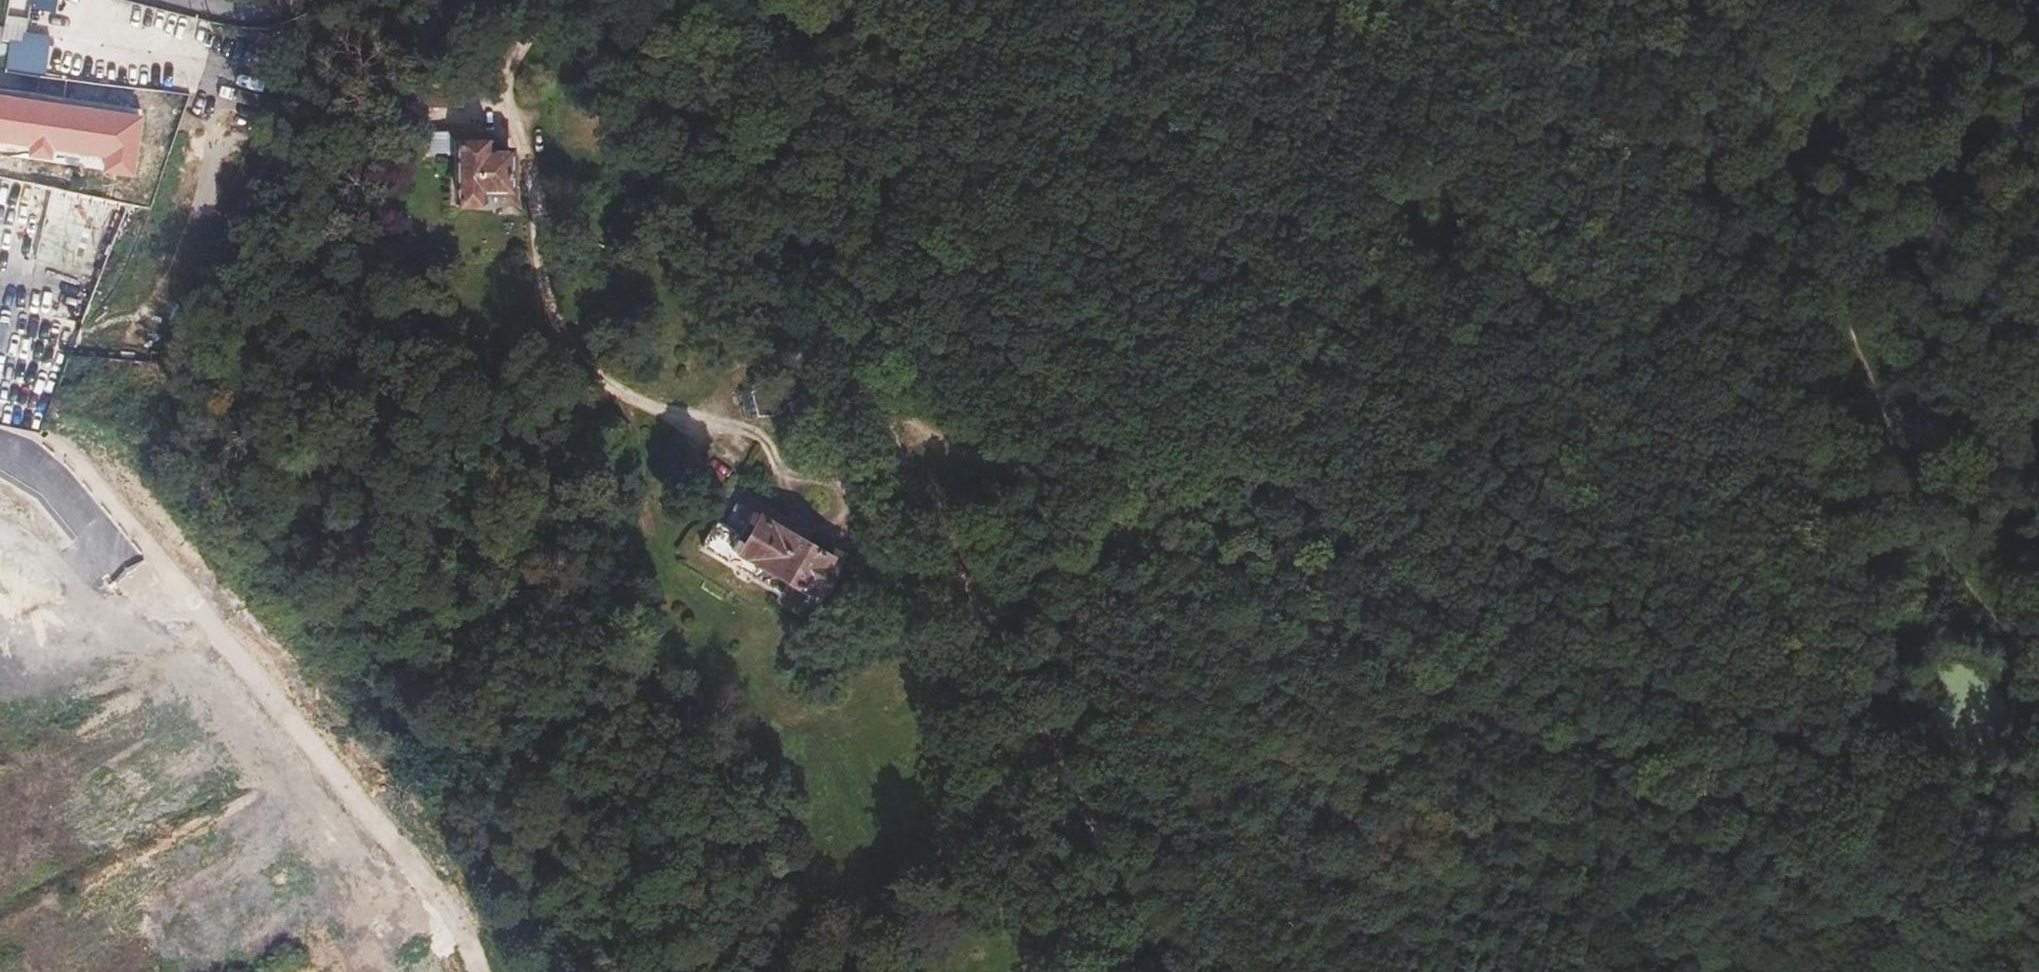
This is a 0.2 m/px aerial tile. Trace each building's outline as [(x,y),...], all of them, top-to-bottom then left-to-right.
[(27,6),(52,13),(55,0),(28,0),(27,6)] [(43,71),(47,31),(20,29),(19,35),(3,33),(3,65),(43,71)] [(157,150),(165,90),(104,83),(96,143),(157,150)] [(464,107),(463,89),(421,90),(421,107),(464,107)] [(447,132),(447,133),(431,133),(432,151),(447,151),(448,153),(457,153),(458,201),(479,201),(479,203),(516,202),(517,187),(509,186),(510,150),(487,150),(486,134),(467,135),(467,131),(447,132)] [(106,207),(49,193),(34,257),(91,270),(106,207)] [(820,592),(822,594),(835,572),(834,570),(841,557),(832,552),(829,557),(805,544),(808,538),(806,532),(748,500),(738,518),(744,523),(737,537),(715,525),(702,550),(777,594),(773,601),(806,620),(820,592)]
